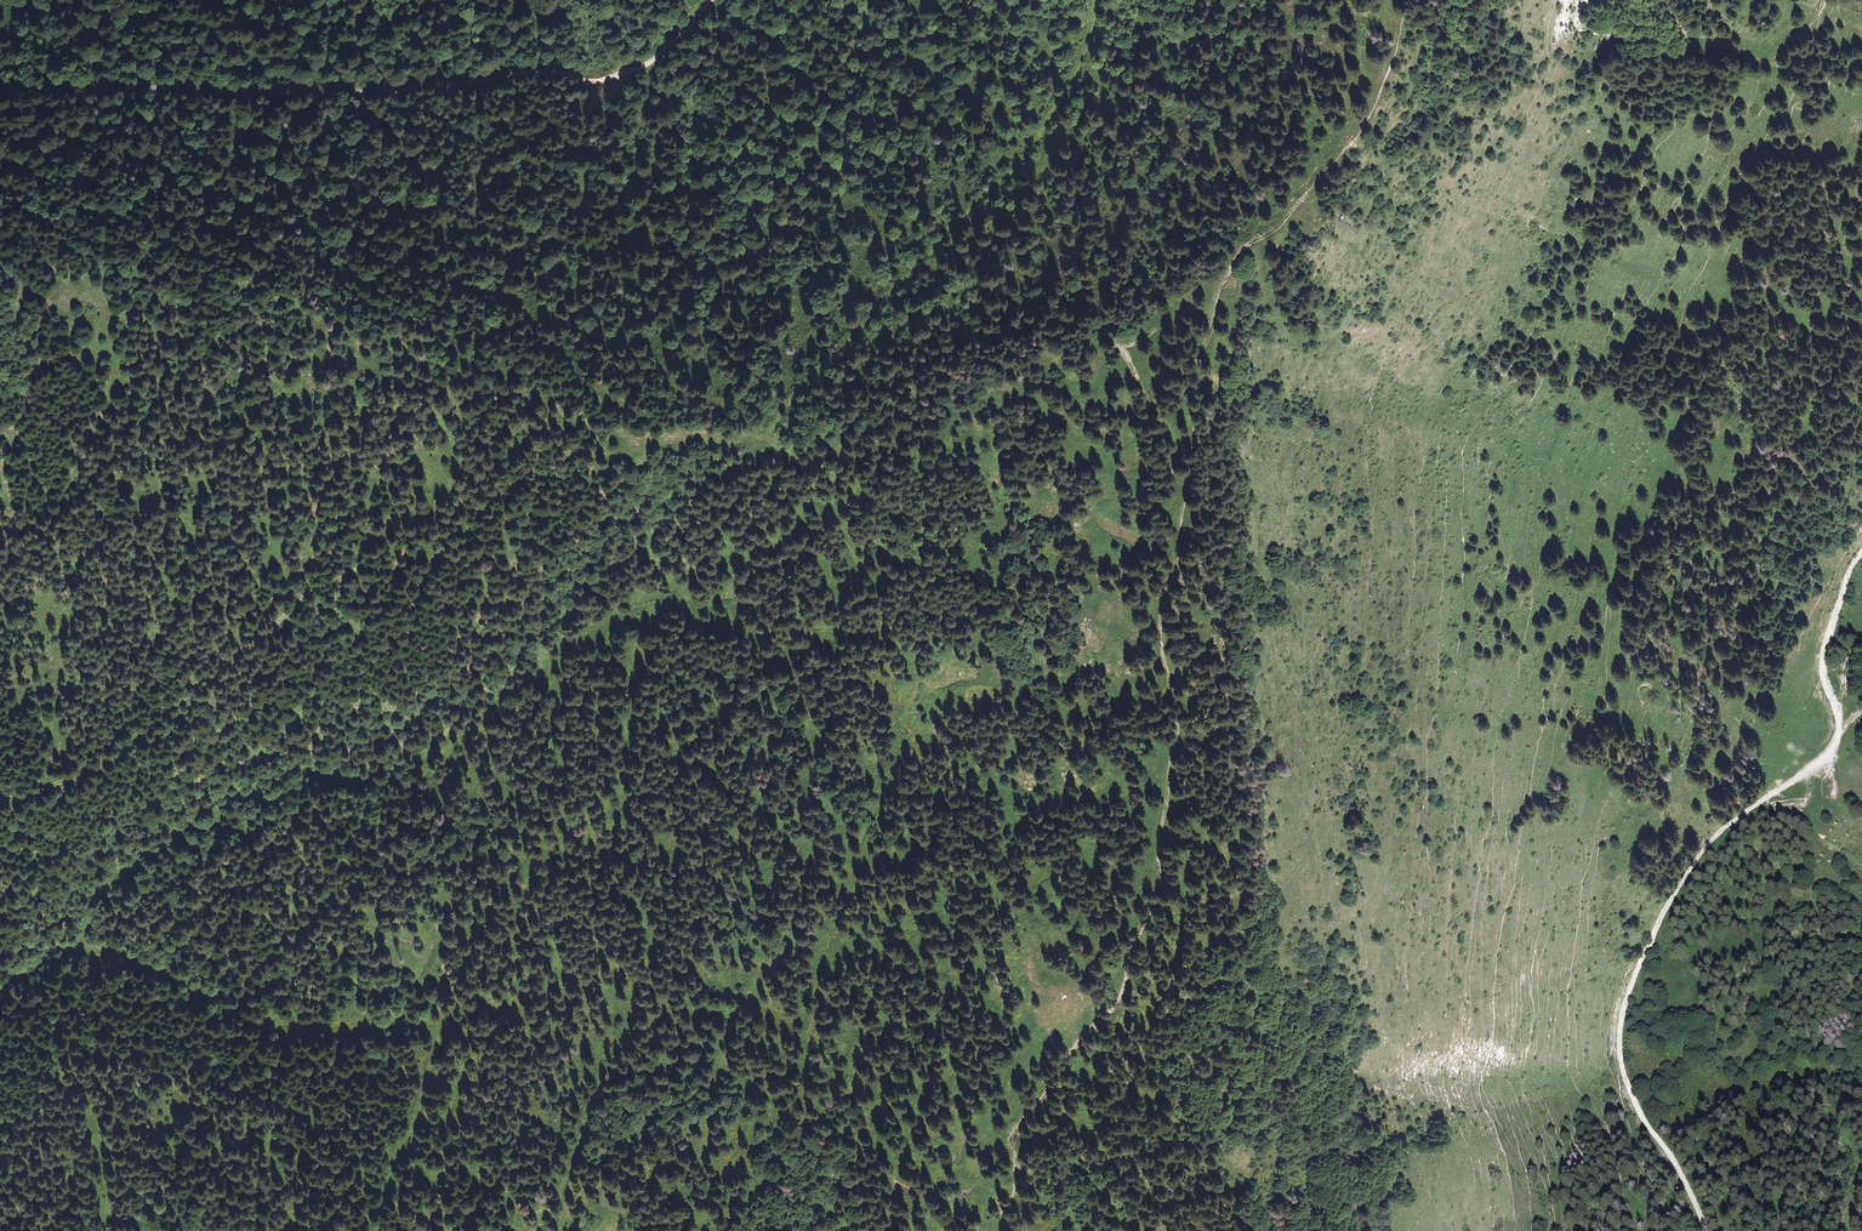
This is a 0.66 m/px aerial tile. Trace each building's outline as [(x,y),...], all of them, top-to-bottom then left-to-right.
[(1801,806),(1780,811),(1782,816),(1803,811),(1801,806)]
